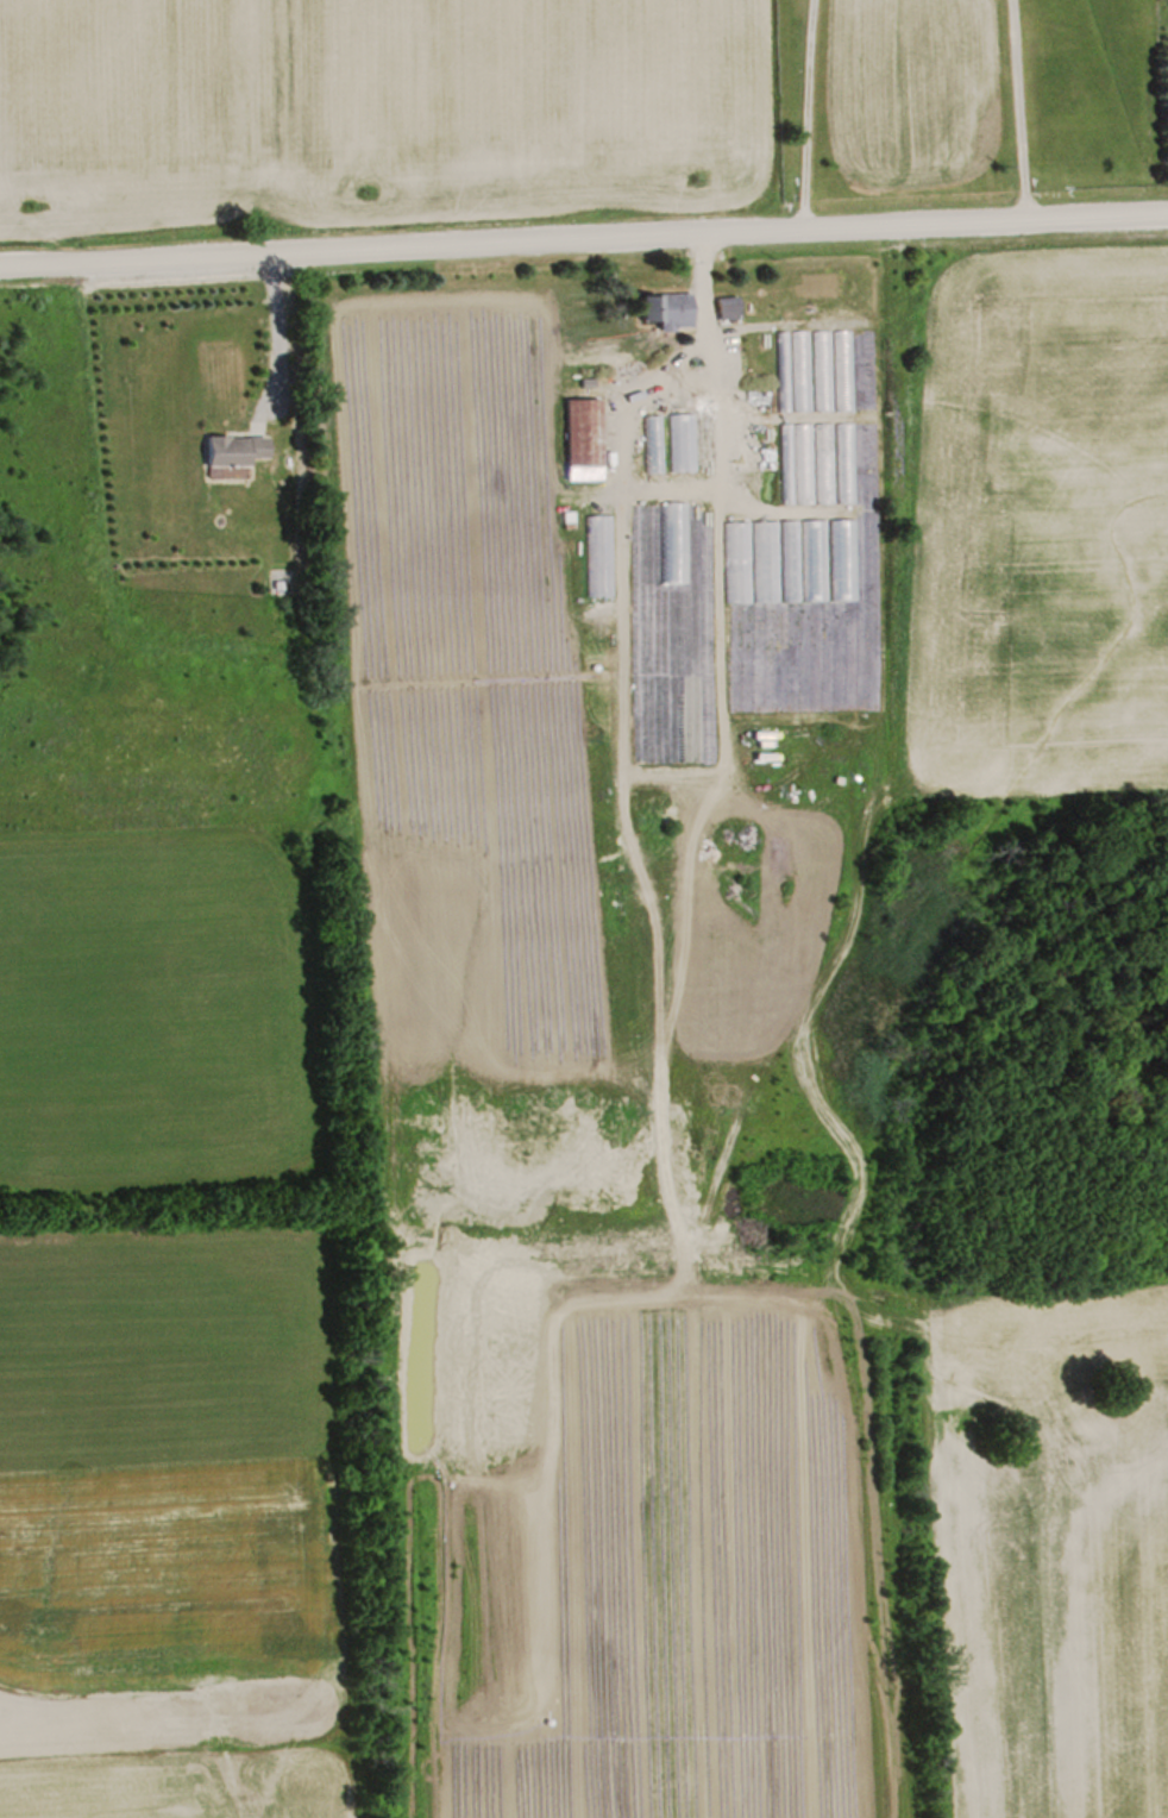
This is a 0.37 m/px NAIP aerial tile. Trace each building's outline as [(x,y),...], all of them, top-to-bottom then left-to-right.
[(644,292),(644,320),(661,320),(661,328),(696,329),(696,293),(644,292)] [(569,480),(579,480),(579,488),(603,488),(603,398),(569,398),(569,480)] [(672,466),(703,464),(701,398),(669,399),(672,466)] [(782,504),(811,504),(811,423),(781,423),(782,504)] [(207,465),(270,465),(270,436),(207,436),(207,465)] [(725,643),(800,642),(799,601),(857,600),(856,519),(724,521),(725,643)] [(291,570),(271,570),(271,594),(291,594),(291,570)]
